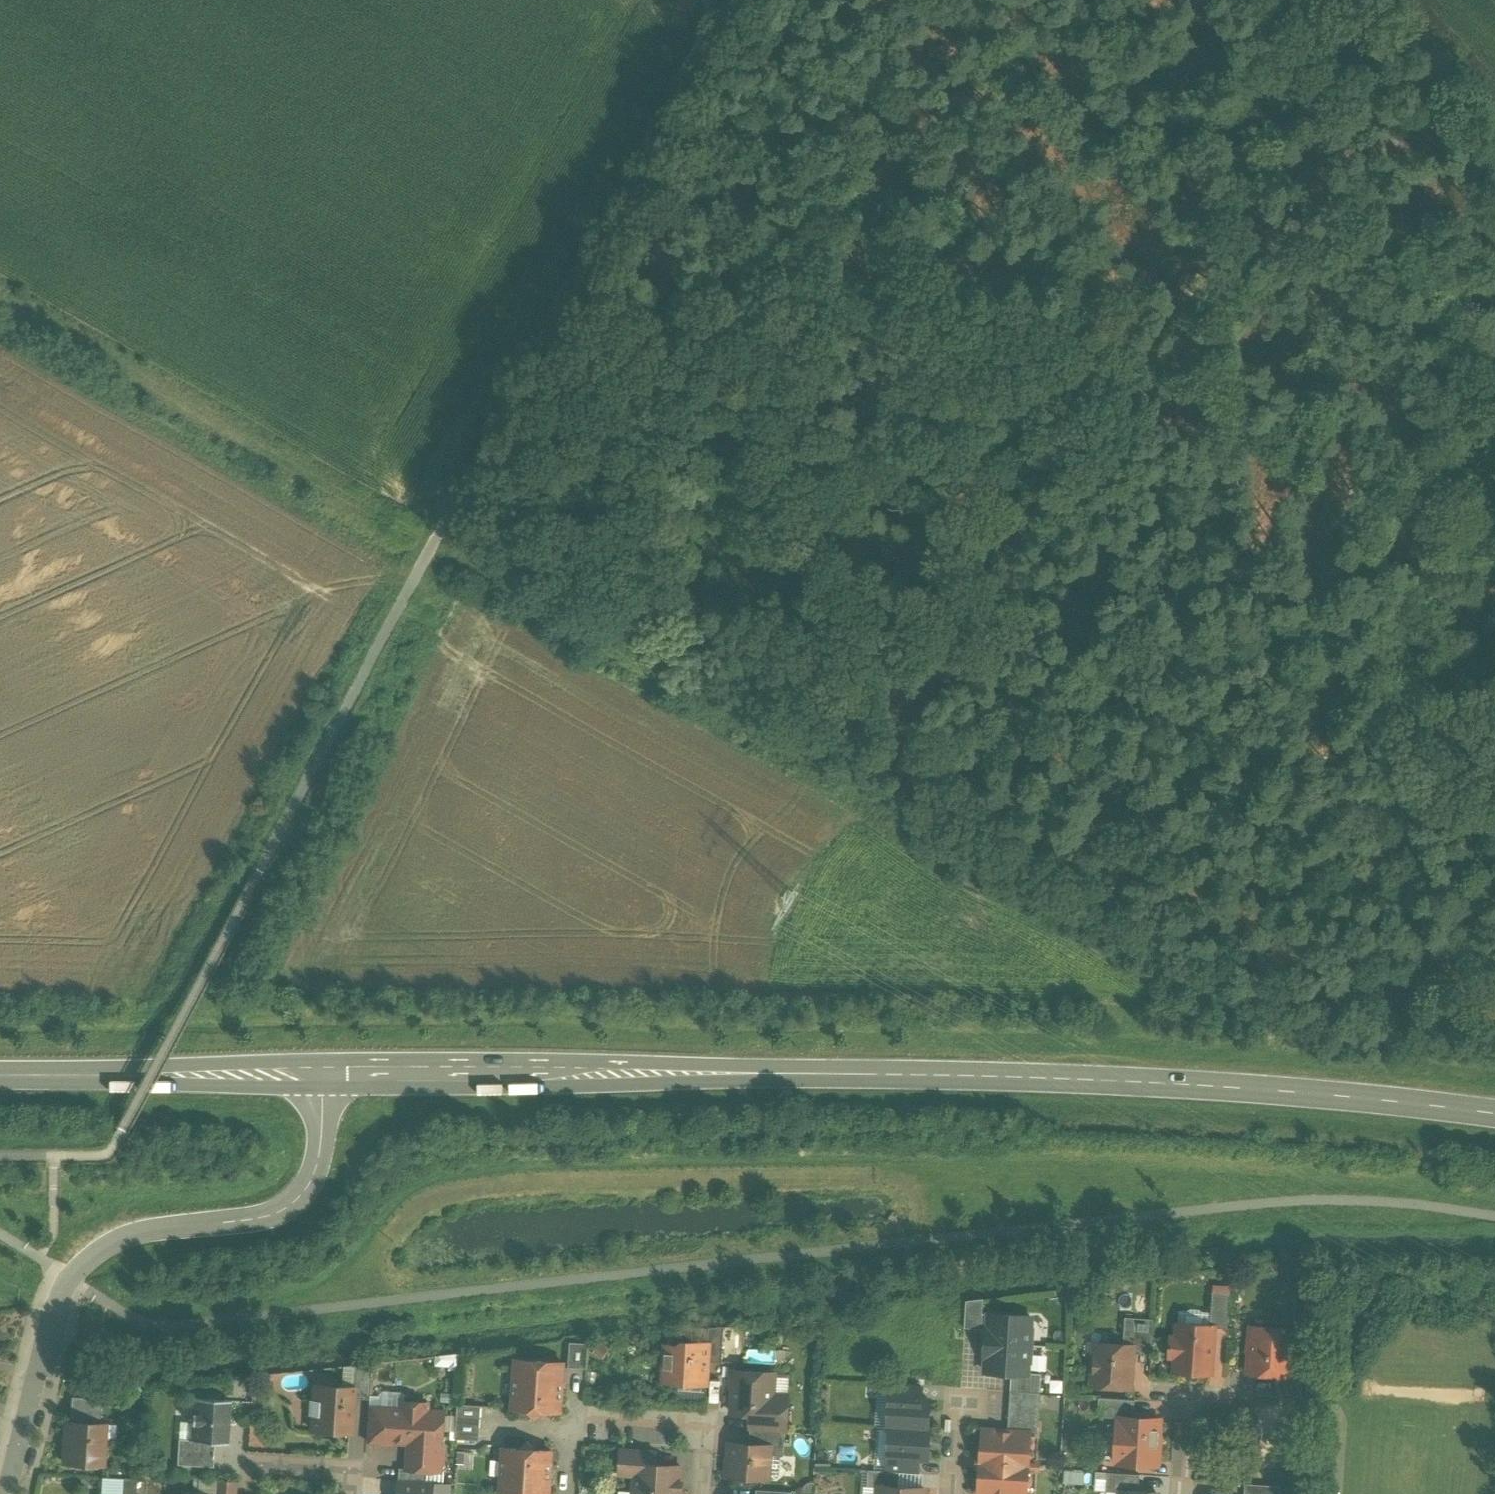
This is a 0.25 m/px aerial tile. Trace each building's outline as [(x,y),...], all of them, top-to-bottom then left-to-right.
[(1231,1293),(1213,1292),(1211,1327),(1215,1327),(1215,1328),(1229,1329),(1231,1293)] [(984,1299),(967,1301),(965,1328),(987,1330),(989,1330),(990,1314),(983,1314),(984,1299)] [(1180,1310),(1179,1318),(1210,1322),(1211,1314),(1180,1310)] [(1031,1317),(990,1314),(989,1330),(987,1330),(985,1357),(988,1357),(987,1372),(1012,1374),(1029,1375),(1030,1374),(1028,1373),(1028,1362),(1030,1362),(1032,1329),(1030,1329),(1031,1317)] [(1154,1320),(1125,1317),(1123,1346),(1134,1346),(1133,1354),(1151,1355),(1154,1320)] [(1211,1327),(1179,1325),(1178,1339),(1172,1338),(1171,1357),(1177,1357),(1176,1372),(1211,1374),(1215,1328),(1215,1327),(1211,1327)] [(724,1327),(709,1328),(708,1344),(709,1344),(708,1362),(722,1363),(724,1327)] [(1295,1330),(1253,1327),(1252,1337),(1249,1340),(1249,1352),(1251,1354),(1250,1374),(1277,1376),(1292,1376),(1292,1368),(1295,1330)] [(695,1343),(690,1338),(679,1347),(666,1346),(665,1369),(670,1374),(681,1375),(681,1383),(707,1384),(708,1362),(709,1344),(708,1344),(695,1343)] [(589,1344),(570,1343),(569,1368),(587,1369),(589,1344)] [(1123,1346),(1096,1344),(1093,1386),(1131,1388),(1132,1374),(1134,1372),(1135,1365),(1133,1363),(1133,1354),(1134,1346),(1123,1346)] [(564,1363),(516,1360),(513,1408),(530,1409),(530,1411),(536,1419),(544,1412),(544,1410),(561,1412),(564,1363)] [(371,1364),(353,1365),(351,1388),(353,1388),(352,1398),(369,1399),(371,1364)] [(1292,1376),(1277,1376),(1276,1394),(1302,1396),(1304,1369),(1292,1368),(1292,1376)] [(774,1374),(734,1371),(732,1389),(734,1390),(733,1414),(752,1415),(780,1417),(781,1415),(782,1397),(773,1396),(774,1374)] [(1042,1374),(1030,1374),(1029,1375),(1012,1374),(1011,1391),(1041,1393),(1042,1374)] [(921,1385),(891,1383),(890,1397),(920,1399),(921,1385)] [(351,1388),(315,1386),(314,1400),(310,1400),(309,1415),(313,1416),(312,1430),(350,1432),(352,1398),(353,1388),(351,1388)] [(1041,1393),(1011,1391),(1008,1431),(1031,1433),(1031,1434),(1038,1434),(1041,1393)] [(101,1399),(72,1397),(70,1423),(100,1425),(101,1399)] [(920,1399),(890,1397),(887,1428),(890,1428),(928,1430),(928,1422),(926,1420),(927,1414),(929,1413),(930,1400),(920,1399)] [(231,1401),(193,1398),(193,1400),(190,1440),(190,1441),(215,1443),(228,1444),(228,1443),(230,1402),(231,1402),(231,1401)] [(1136,1401),(1100,1398),(1098,1413),(1102,1418),(1123,1419),(1123,1418),(1134,1418),(1136,1401)] [(428,1404),(403,1402),(403,1410),(368,1408),(366,1440),(384,1441),(386,1443),(394,1444),(396,1442),(410,1443),(408,1469),(428,1470),(429,1464),(441,1465),(444,1462),(445,1454),(442,1450),(444,1413),(428,1412),(428,1404)] [(482,1406),(458,1405),(457,1422),(481,1424),(482,1406)] [(780,1417),(752,1415),(751,1430),(786,1432),(787,1416),(781,1415),(780,1417)] [(1134,1418),(1123,1418),(1123,1419),(1122,1444),(1120,1444),(1115,1447),(1114,1459),(1118,1463),(1157,1466),(1159,1464),(1161,1438),(1159,1436),(1160,1420),(1134,1418)] [(481,1424),(457,1422),(456,1439),(479,1441),(481,1424)] [(70,1423),(66,1423),(63,1462),(103,1465),(105,1439),(99,1439),(100,1425),(70,1423)] [(928,1430),(890,1428),(888,1457),(919,1459),(928,1460),(929,1447),(927,1445),(927,1440),(930,1438),(930,1430),(928,1430)] [(786,1432),(751,1430),(750,1445),(771,1446),(770,1456),(781,1457),(784,1457),(786,1432)] [(983,1430),(982,1457),(979,1456),(978,1469),(981,1469),(979,1493),(1027,1493),(1031,1434),(1031,1433),(1008,1431),(983,1430)] [(215,1443),(190,1441),(190,1440),(179,1439),(177,1465),(214,1467),(215,1443)] [(528,1441),(521,1447),(521,1450),(504,1448),(501,1493),(549,1493),(552,1452),(535,1451),(535,1448),(528,1441)] [(750,1445),(731,1444),(730,1456),(728,1458),(727,1474),(729,1476),(745,1477),(747,1479),(756,1480),(758,1478),(764,1478),(765,1478),(765,1464),(769,1464),(770,1456),(771,1446),(750,1445)] [(656,1451),(622,1449),(621,1464),(636,1465),(637,1464),(655,1465),(656,1451)] [(781,1457),(770,1456),(769,1464),(765,1464),(765,1478),(777,1479),(780,1476),(781,1457)] [(919,1459),(888,1457),(887,1472),(901,1472),(918,1474),(919,1459)] [(637,1464),(636,1465),(635,1492),(667,1493),(681,1493),(682,1487),(680,1487),(681,1467),(655,1465),(637,1464)] [(428,1470),(408,1469),(408,1481),(428,1482),(428,1470)] [(887,1472),(869,1470),(868,1487),(880,1488),(880,1486),(900,1487),(901,1472),(887,1472)] [(1140,1475),(1109,1473),(1107,1492),(1121,1493),(1121,1492),(1139,1493),(1140,1475)] [(121,1478),(120,1493),(136,1493),(137,1479),(121,1478)] [(215,1479),(214,1493),(237,1493),(237,1481),(215,1479)] [(400,1480),(399,1493),(433,1493),(434,1482),(428,1482),(408,1481),(400,1480)] [(1245,1484),(1245,1493),(1281,1493),(1281,1487),(1245,1484)]
